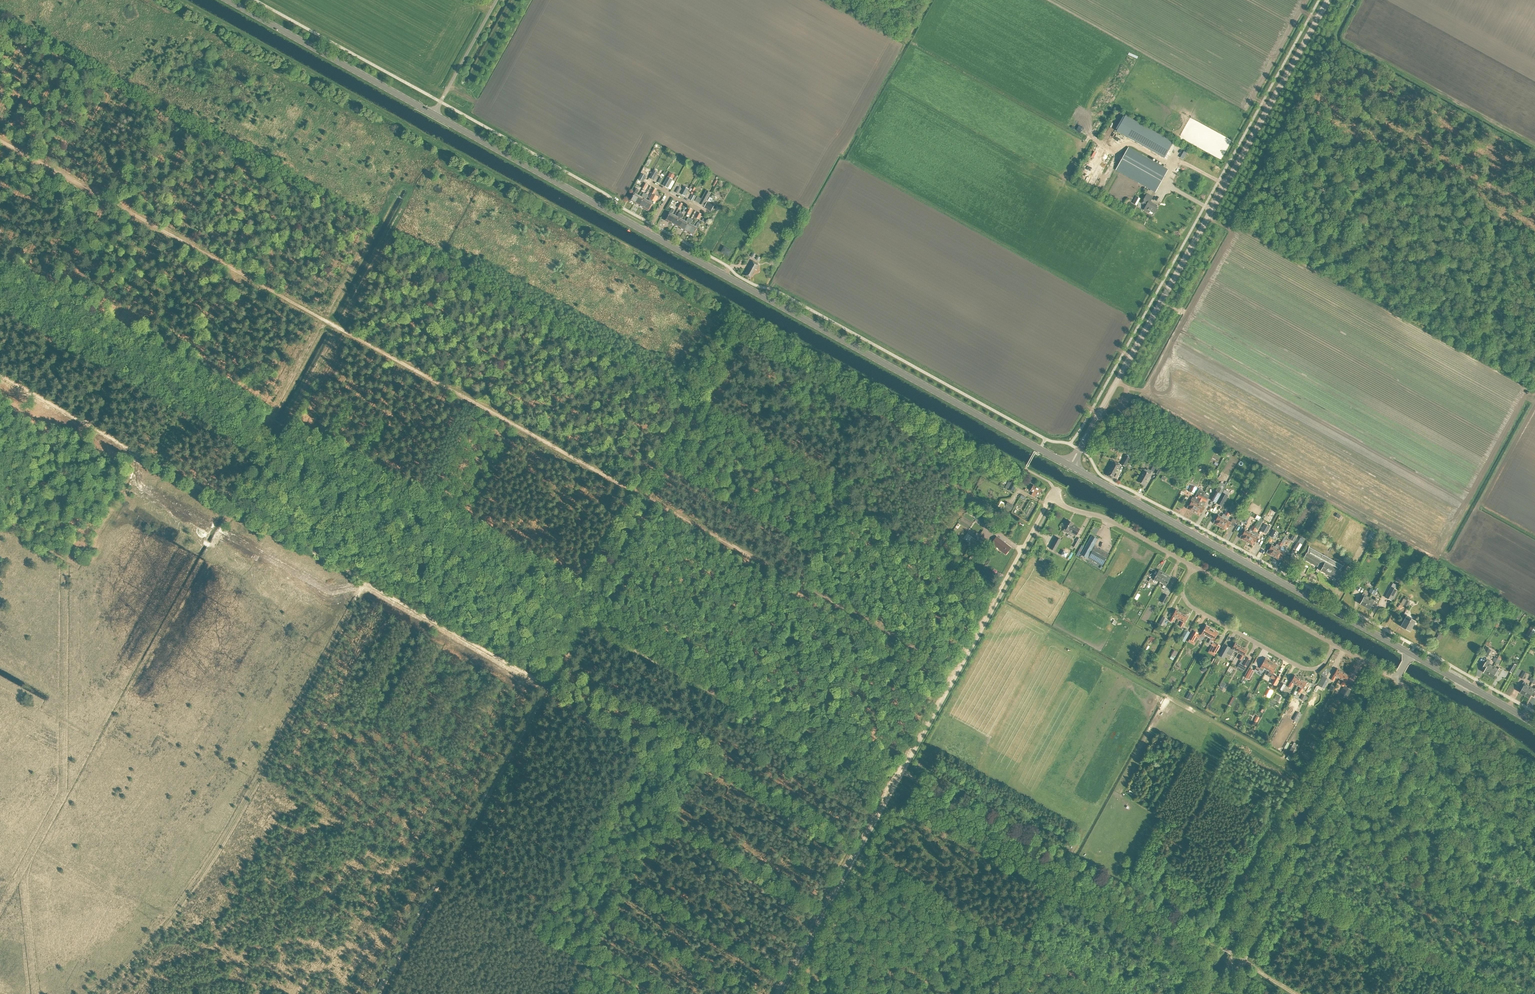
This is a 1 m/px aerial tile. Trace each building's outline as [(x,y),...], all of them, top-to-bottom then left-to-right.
[(1117,131),(1165,158),(1173,142),(1125,115),(1117,131)] [(1155,193),(1168,170),(1128,148),(1115,170),(1155,193)] [(654,180),(658,172),(653,169),(649,178),(654,180)] [(662,185),(668,188),(672,179),(667,176),(662,185)] [(679,193),(685,196),(689,189),(683,186),(679,193)] [(635,204),(639,196),(636,194),(637,193),(639,190),(637,189),(630,201),(635,204)] [(695,201),(699,203),(704,206),(711,193),(707,190),(702,199),(697,196),(695,201)] [(639,206),(646,194),(644,193),(642,196),(643,196),(642,197),(639,196),(635,204),(639,206)] [(659,197),(652,193),(648,201),(644,209),(649,211),(654,201),(656,202),(659,197)] [(644,209),(648,201),(645,199),(646,198),(647,199),(648,195),(646,194),(639,206),(644,209)] [(1147,194),(1141,204),(1146,206),(1143,210),(1148,213),(1149,211),(1154,214),(1158,206),(1150,202),(1152,197),(1147,194)] [(704,207),(711,211),(714,206),(707,202),(704,207)] [(670,223),(675,215),(672,214),(672,213),(673,213),(675,210),(672,209),(665,221),(670,223)] [(675,226),(681,214),(681,213),(682,212),(680,211),(679,213),(679,212),(677,216),(678,216),(678,217),(675,215),(670,223),(675,226)] [(679,228),(684,220),(681,219),(681,218),(682,218),(684,215),(681,214),(675,226),(679,228)] [(684,231),(691,219),(688,218),(687,221),(687,222),(684,220),(679,228),(684,231)] [(689,233),(693,225),(690,224),(691,223),(693,220),(691,219),(684,231),(689,233)] [(693,225),(689,233),(693,236),(701,221),(699,220),(698,223),(696,226),(696,227),(693,225)] [(728,256),(731,251),(724,247),(722,252),(728,256)] [(757,270),(759,265),(752,261),(745,273),(747,274),(745,276),(750,278),(755,269),(757,270)] [(1125,465),(1130,457),(1126,455),(1121,463),(1125,465)] [(1121,465),(1113,461),(1106,475),(1107,476),(1112,478),(1117,469),(1118,470),(1121,465)] [(1148,473),(1143,470),(1142,473),(1137,481),(1144,485),(1149,477),(1151,474),(1150,474),(1152,471),(1149,470),(1148,473)] [(1012,480),(1007,488),(1012,492),(1017,484),(1012,480)] [(1188,483),(1185,489),(1189,491),(1188,492),(1193,494),(1197,487),(1197,486),(1194,484),(1193,485),(1192,484),(1193,483),(1188,481),(1188,483)] [(1219,483),(1210,500),(1215,503),(1224,486),(1219,483)] [(1042,490),(1033,485),(1030,491),(1033,492),(1031,495),(1035,497),(1036,494),(1039,495),(1042,490)] [(1194,498),(1192,497),(1190,501),(1191,501),(1189,506),(1188,505),(1187,508),(1188,509),(1193,512),(1204,493),(1204,491),(1199,488),(1194,498)] [(1204,493),(1193,512),(1199,515),(1199,514),(1201,515),(1202,513),(1201,513),(1204,508),(1203,507),(1209,496),(1204,493)] [(1222,493),(1217,503),(1222,507),(1224,504),(1228,496),(1222,493)] [(1011,510),(1013,505),(1007,502),(1004,507),(1011,510)] [(974,518),(991,532),(995,527),(976,516),(967,511),(966,513),(974,518)] [(1246,523),(1252,513),(1248,511),(1242,521),(1246,523)] [(1220,527),(1228,513),(1226,512),(1224,514),(1222,513),(1221,517),(1218,516),(1215,520),(1213,522),(1215,523),(1215,524),(1220,527)] [(1228,513),(1220,527),(1225,530),(1227,527),(1228,528),(1230,525),(1232,526),(1234,523),(1238,525),(1243,515),(1240,513),(1236,520),(1233,519),(1230,523),(1227,521),(1229,518),(1228,517),(1230,514),(1228,513)] [(1072,534),(1076,536),(1079,529),(1072,525),(1073,523),(1067,520),(1066,520),(1064,524),(1065,525),(1063,528),(1064,528),(1063,531),(1068,534),(1069,531),(1072,533),(1072,534)] [(1270,527),(1265,524),(1261,531),(1266,534),(1270,527)] [(1247,542),(1254,528),(1253,527),(1249,533),(1245,530),(1242,535),(1240,537),(1242,538),(1241,539),(1247,542)] [(1254,528),(1247,542),(1252,545),(1252,544),(1254,545),(1255,542),(1257,537),(1253,535),(1256,529),(1254,528)] [(975,550),(969,559),(971,560),(976,551),(980,544),(976,542),(980,535),(976,532),(975,535),(968,531),(964,539),(969,542),(967,544),(975,550)] [(1367,538),(1371,540),(1375,534),(1371,531),(1367,538)] [(1091,535),(1081,554),(1088,558),(1088,556),(1103,564),(1109,553),(1094,546),(1098,539),(1091,535)] [(1301,535),(1297,542),(1293,548),(1298,551),(1302,545),(1306,537),(1301,535)] [(1011,548),(1000,540),(996,537),(992,542),(1002,550),(1001,551),(1006,555),(1011,548)] [(1054,551),(1061,540),(1055,537),(1049,548),(1054,551)] [(1273,557),(1280,542),(1278,541),(1277,544),(1276,544),(1275,547),(1271,545),(1269,550),(1268,549),(1267,552),(1268,553),(1268,554),(1273,557)] [(1280,550),(1283,543),(1280,542),(1273,557),(1279,560),(1279,559),(1281,560),(1282,557),(1281,557),(1284,552),(1280,550)] [(1309,546),(1307,553),(1306,552),(1303,559),(1316,567),(1320,569),(1319,570),(1337,581),(1338,580),(1342,582),(1346,575),(1338,570),(1344,565),(1343,565),(1343,566),(1309,547),(1309,546)] [(1160,582),(1164,574),(1161,572),(1161,571),(1160,573),(1158,572),(1158,571),(1153,580),(1154,580),(1153,581),(1150,579),(1148,582),(1152,583),(1152,582),(1154,583),(1156,581),(1157,582),(1157,580),(1160,582)] [(1164,574),(1160,582),(1163,583),(1162,585),(1163,585),(1162,587),(1164,588),(1163,590),(1167,592),(1168,589),(1165,587),(1165,586),(1166,586),(1170,578),(1168,577),(1169,576),(1168,576),(1164,574)] [(1357,585),(1359,581),(1354,579),(1350,586),(1354,588),(1356,585),(1357,585)] [(1149,587),(1151,584),(1143,580),(1140,587),(1145,589),(1146,586),(1149,587)] [(1397,590),(1391,586),(1385,597),(1391,601),(1397,590)] [(1359,604),(1364,607),(1369,598),(1364,595),(1365,594),(1363,593),(1359,599),(1361,600),(1359,604)] [(1164,604),(1168,597),(1164,594),(1160,602),(1164,604)] [(1410,602),(1406,600),(1408,597),(1405,596),(1404,599),(1403,598),(1401,603),(1407,607),(1410,602)] [(1369,598),(1364,607),(1369,609),(1371,606),(1373,607),(1376,602),(1377,603),(1379,600),(1375,598),(1373,600),(1369,598)] [(1178,620),(1181,613),(1175,610),(1169,621),(1172,622),(1175,618),(1178,620)] [(1181,613),(1178,620),(1182,622),(1179,626),(1182,628),(1188,617),(1181,613)] [(1415,621),(1406,616),(1407,615),(1404,613),(1401,618),(1404,619),(1400,626),(1409,631),(1415,621)] [(1526,634),(1532,637),(1534,633),(1534,627),(1531,625),(1526,634)] [(1205,635),(1208,636),(1212,629),(1208,627),(1208,626),(1207,628),(1206,627),(1206,626),(1200,635),(1198,634),(1198,633),(1194,631),(1189,639),(1195,643),(1198,637),(1199,638),(1202,640),(1205,635)] [(1212,629),(1208,636),(1210,638),(1208,643),(1211,645),(1207,652),(1214,656),(1220,646),(1216,644),(1215,644),(1212,642),(1218,632),(1217,633),(1215,632),(1216,631),(1212,629)] [(1184,642),(1190,632),(1186,630),(1180,639),(1184,642)] [(1224,645),(1219,655),(1223,658),(1227,652),(1231,655),(1234,650),(1237,652),(1241,646),(1235,643),(1232,649),(1224,645)] [(1241,646),(1237,652),(1241,654),(1239,659),(1241,660),(1239,663),(1246,667),(1250,659),(1244,655),(1247,650),(1241,646)] [(1481,654),(1487,657),(1491,649),(1486,646),(1481,654)] [(1267,669),(1271,662),(1267,660),(1268,659),(1267,659),(1267,661),(1265,660),(1265,658),(1260,667),(1259,668),(1256,666),(1254,669),(1258,671),(1259,669),(1262,671),(1264,668),(1267,669)] [(1484,673),(1488,675),(1493,666),(1489,664),(1490,661),(1487,660),(1483,668),(1485,669),(1484,673)] [(1271,662),(1267,669),(1269,671),(1267,676),(1273,679),(1270,684),(1275,686),(1279,678),(1275,675),(1274,677),(1272,675),(1277,665),(1276,666),(1274,665),(1275,664),(1275,663),(1275,664),(1271,662)] [(1512,673),(1517,665),(1512,663),(1508,671),(1512,673)] [(1493,666),(1488,675),(1493,678),(1495,674),(1497,675),(1500,670),(1501,671),(1501,669),(1499,668),(1498,669),(1493,666)] [(1249,669),(1245,678),(1249,680),(1253,671),(1249,669)] [(1339,679),(1343,673),(1337,669),(1331,680),(1333,681),(1336,677),(1339,679)] [(1343,673),(1339,679),(1343,681),(1340,685),(1343,687),(1339,693),(1339,692),(1337,695),(1345,700),(1349,693),(1350,694),(1352,691),(1351,691),(1354,685),(1351,683),(1348,688),(1343,686),(1349,676),(1343,673)] [(1297,685),(1300,679),(1294,676),(1288,687),(1290,688),(1293,683),(1297,685)] [(1322,676),(1318,683),(1317,685),(1324,689),(1329,680),(1322,676)] [(1300,679),(1297,685),(1300,687),(1298,692),(1300,693),(1306,683),(1300,679)] [(1525,695),(1530,686),(1525,684),(1526,682),(1524,681),(1520,688),(1522,689),(1520,693),(1525,695)] [(1286,685),(1281,682),(1277,689),(1282,691),(1286,685)] [(1534,689),(1530,686),(1525,695),(1530,698),(1531,695),(1534,696),(1534,695),(1534,688),(1534,689)] [(1297,723),(1302,714),(1297,712),(1293,720),(1297,723)] [(1287,757),(1290,758),(1297,744),(1293,742),(1287,755),(1288,755),(1287,757)]
